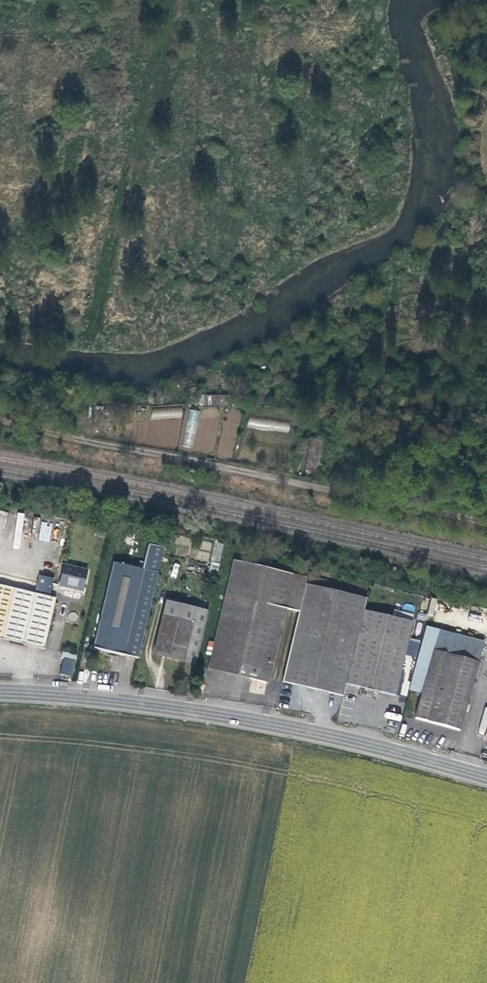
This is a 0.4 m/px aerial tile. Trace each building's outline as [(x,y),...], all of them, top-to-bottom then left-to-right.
[(197,395),(197,406),(224,405),(224,395),(197,395)] [(85,402),(84,414),(99,415),(100,403),(85,402)] [(153,405),(151,416),(183,413),(184,402),(153,405)] [(198,410),(185,408),(177,447),(191,450),(198,410)] [(288,432),(289,422),(249,417),(249,427),(288,432)] [(42,521),(38,539),(48,541),(52,523),(42,521)] [(216,542),(212,552),(220,555),(223,544),(216,542)] [(285,610),(298,612),(304,584),(306,576),(232,560),(207,668),(269,682),(285,610)] [(94,649),(137,659),(157,573),(113,563),(94,649)] [(174,563),(171,576),(176,577),(179,565),(174,563)] [(63,568),(59,585),(82,590),(86,573),(63,568)] [(298,612),(281,682),(342,696),(345,684),(363,610),(365,598),(304,584),(298,612)] [(55,598),(13,589),(2,639),(43,648),(55,598)] [(431,597),(428,615),(434,616),(436,598),(431,597)] [(166,603),(155,655),(196,665),(208,613),(166,603)] [(363,610),(345,684),(394,696),(412,621),(363,610)] [(483,643),(439,631),(414,718),(459,731),(483,643)] [(63,652),(61,675),(74,676),(76,654),(63,652)]
